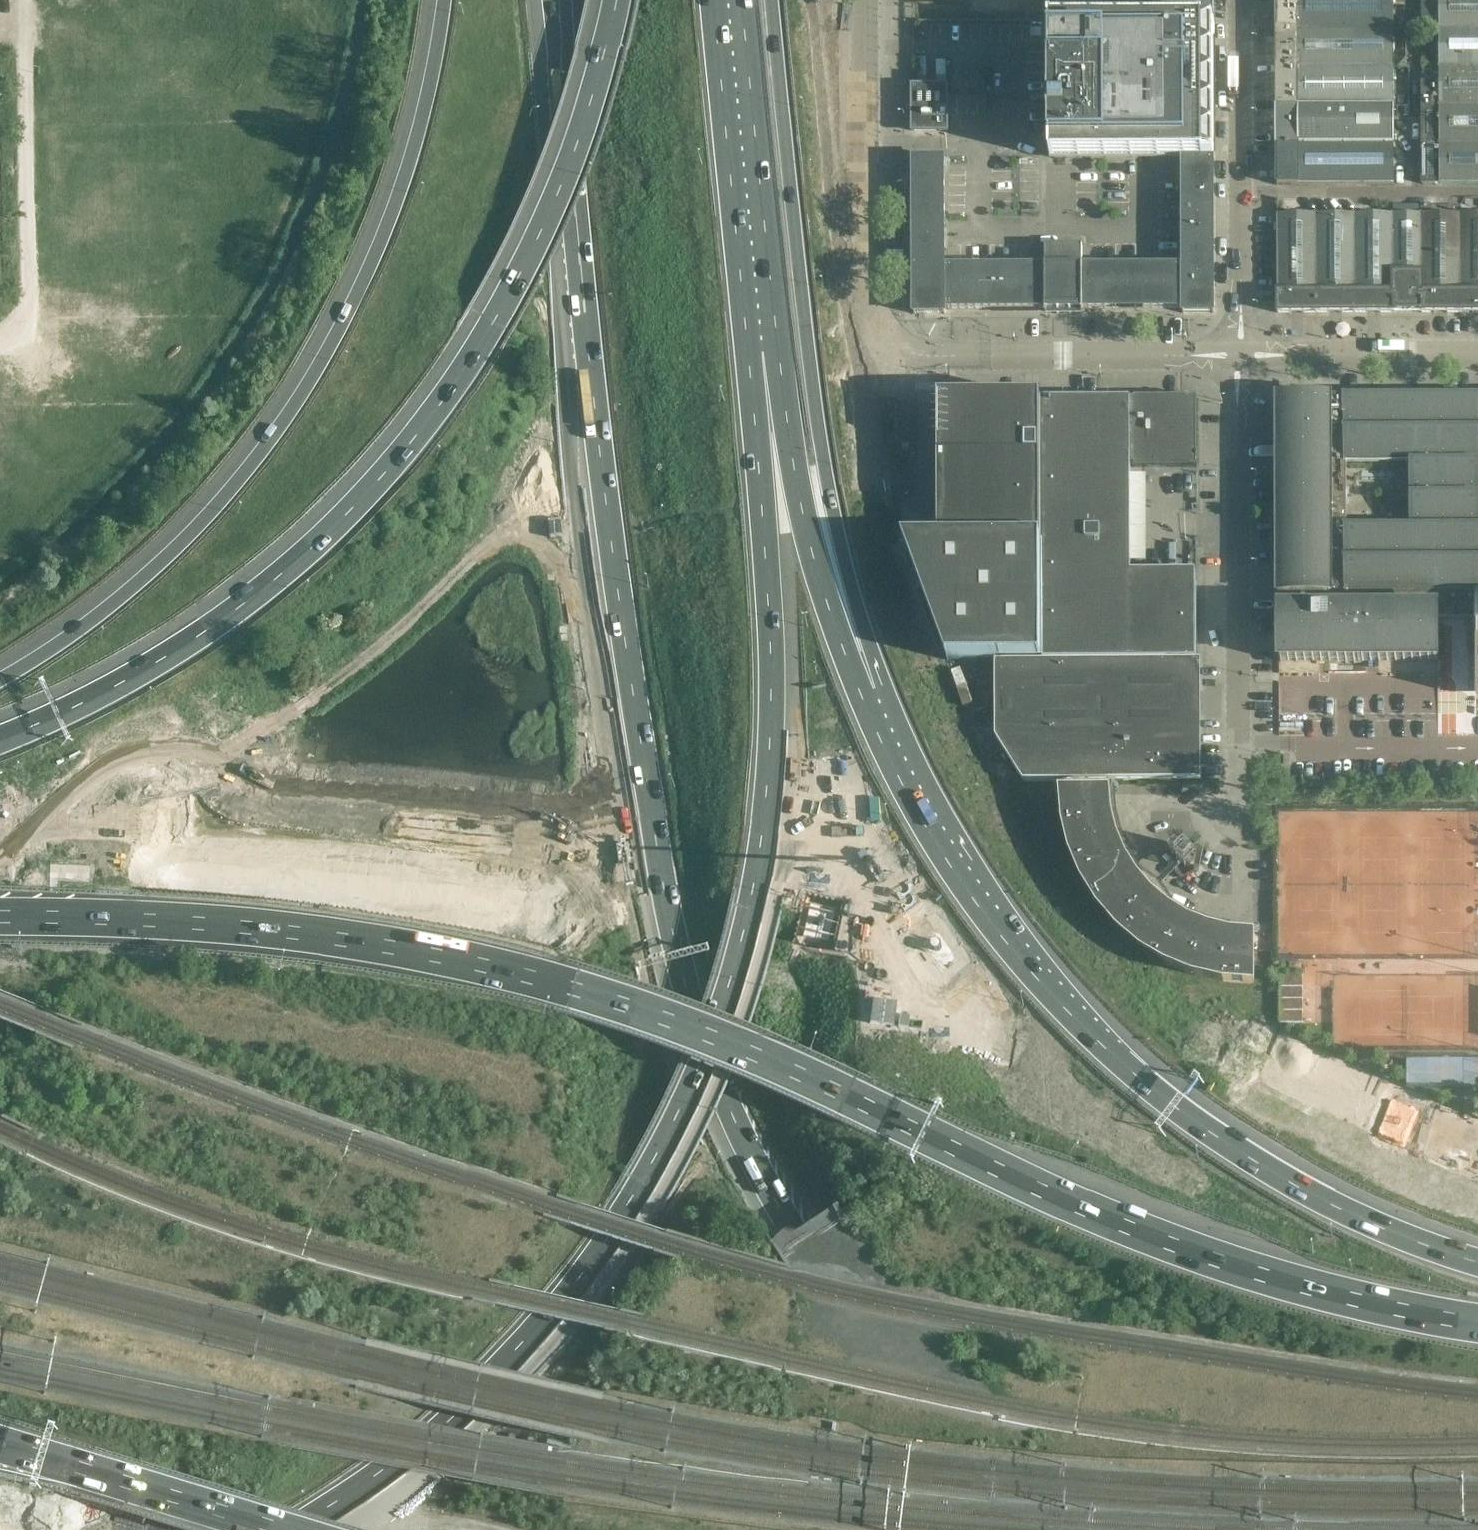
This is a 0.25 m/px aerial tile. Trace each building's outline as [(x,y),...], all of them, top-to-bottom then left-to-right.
[(1053,14),(1081,14),(1081,0),(1053,0),(1053,14)] [(1213,0),(1112,0),(1112,14),(1213,14),(1213,0)] [(1393,0),(1277,0),(1277,30),(1393,30),(1393,0)] [(1440,31),(1477,31),(1477,0),(1440,0),(1440,31)] [(1214,158),(1213,22),(1050,23),(1050,100),(1049,100),(1049,159),(1050,160),(1183,159),(1183,267),(1082,267),(1082,247),(1035,247),(1035,267),(945,267),(944,159),(914,159),(914,314),(915,314),(915,313),(928,313),(944,313),(944,314),(945,314),(945,309),(1045,309),(1047,309),(1047,308),(1063,308),(1081,308),(1081,310),(1183,310),(1183,314),(1184,314),(1184,312),(1213,312),(1213,314),(1214,314),(1214,158)] [(1393,69),(1393,30),(1277,30),(1277,69),(1393,69)] [(1440,31),(1440,69),(1477,69),(1477,31),(1440,31)] [(1393,108),(1393,69),(1277,69),(1277,107),(1393,108)] [(1440,69),(1440,83),(1422,83),(1423,184),(1477,184),(1477,69),(1440,69)] [(946,129),(946,95),(946,89),(914,90),(914,129),(946,129)] [(1393,146),(1393,108),(1277,107),(1277,146),(1393,146)] [(1394,184),(1393,146),(1277,146),(1277,186),(1279,186),(1279,185),(1394,184)] [(1355,313),(1356,216),(1356,209),(1347,200),(1317,200),(1317,216),(1317,313),(1355,313)] [(1470,200),(1461,209),(1461,216),(1460,313),(1477,313),(1477,200),(1470,200)] [(1460,313),(1461,216),(1461,209),(1430,209),(1430,216),(1423,216),(1422,216),(1421,313),(1460,313)] [(1317,313),(1317,216),(1278,216),(1278,313),(1317,313)] [(1393,313),(1394,216),(1356,216),(1355,313),(1393,313)] [(1421,313),(1422,216),(1394,216),(1393,313),(1421,313)] [(1088,244),(1088,259),(1107,260),(1108,245),(1088,244)] [(1338,397),(1278,397),(1279,595),(1279,661),(1438,661),(1438,620),(1438,615),(1452,615),(1452,616),(1452,617),(1453,619),(1454,619),(1455,620),(1456,620),(1457,620),(1459,620),(1460,619),(1461,619),(1462,617),(1462,616),(1462,615),(1476,615),(1477,699),(1477,397),(1338,397)] [(1043,540),(1043,401),(1041,401),(1041,398),(1029,398),(1010,398),(939,399),(939,540),(903,540),(947,660),(1041,660),(1041,540),(1043,540)] [(1131,572),(1131,524),(1131,466),(1135,466),(1135,468),(1197,468),(1197,398),(1135,398),(1135,400),(1043,400),(1043,401),(1043,540),(1043,660),(1196,660),(1196,572),(1193,572),(1131,572)] [(1202,781),(1201,662),(996,662),(996,663),(996,738),(1023,781),(1024,782),(1202,781)] [(1111,816),(1109,792),(1061,793),(1064,823),(1111,816)] [(1116,838),(1111,816),(1064,823),(1071,853),(1116,838)] [(1083,882),(1125,858),(1116,838),(1071,853),(1083,882)] [(1178,868),(1179,871),(1181,879),(1198,874),(1201,870),(1203,859),(1204,855),(1200,850),(1190,853),(1189,854),(1186,851),(1185,851),(1176,844),(1169,851),(1177,859),(1176,859),(1178,868)] [(1098,906),(1137,877),(1125,858),(1083,882),(1098,906)] [(1116,927),(1151,894),(1137,877),(1098,906),(1116,927)] [(1141,948),(1169,909),(1155,898),(1151,894),(1116,927),(1141,948)] [(1166,964),(1188,921),(1169,909),(1141,948),(1166,964)] [(1194,975),(1209,930),(1188,921),(1166,964),(1194,975)] [(1223,982),(1231,935),(1209,930),(1194,975),(1223,982)] [(1254,952),(1254,936),(1231,935),(1223,982),(1254,984),(1254,952)] [(1280,977),(1280,1024),(1303,1024),(1303,977),(1280,977)]
